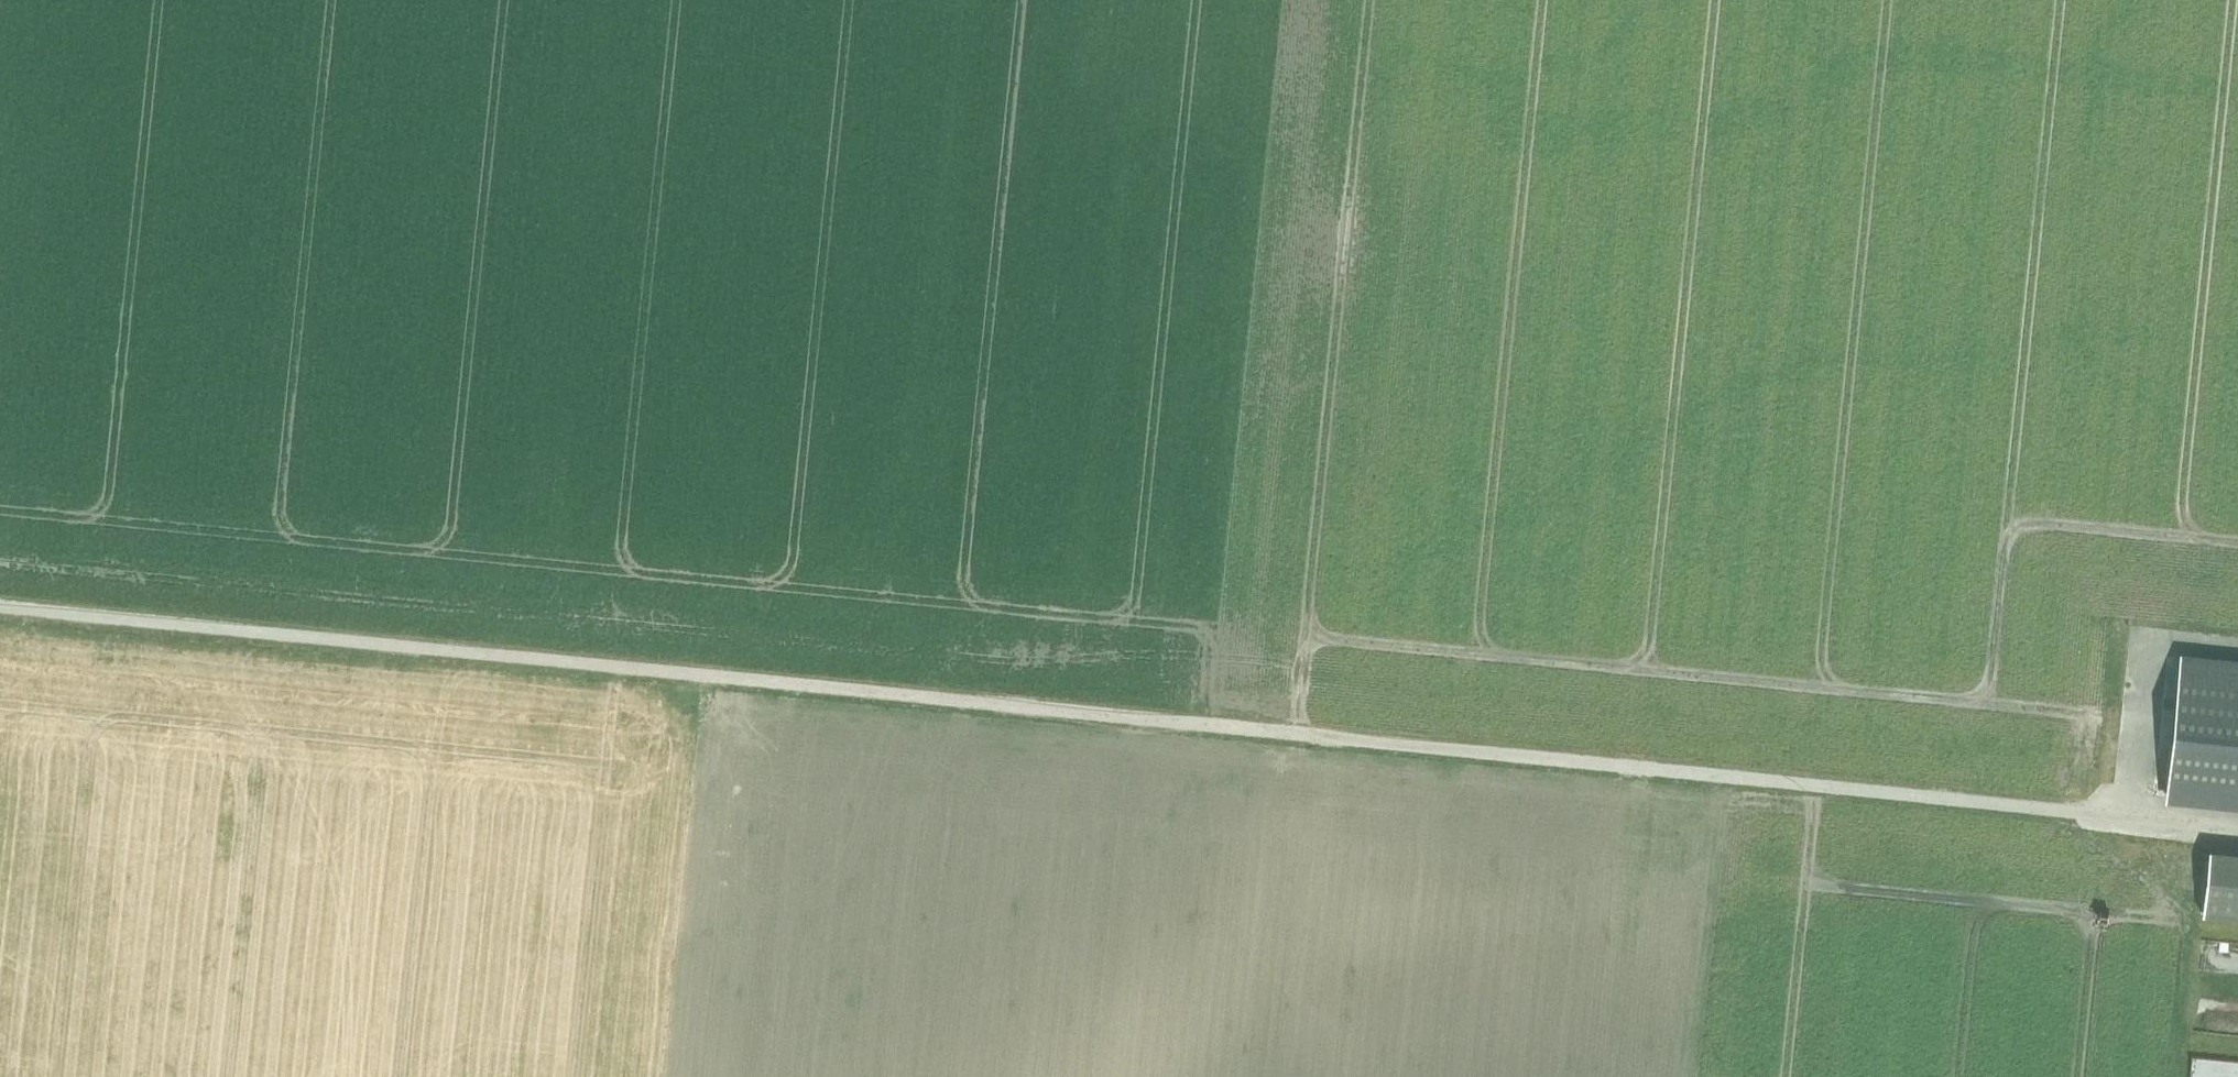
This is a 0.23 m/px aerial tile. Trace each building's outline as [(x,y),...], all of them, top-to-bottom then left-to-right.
[(2183,652),(2168,797),(2237,804),(2237,657),(2183,652)] [(2209,847),(2203,914),(2237,917),(2237,851),(2209,847)]
